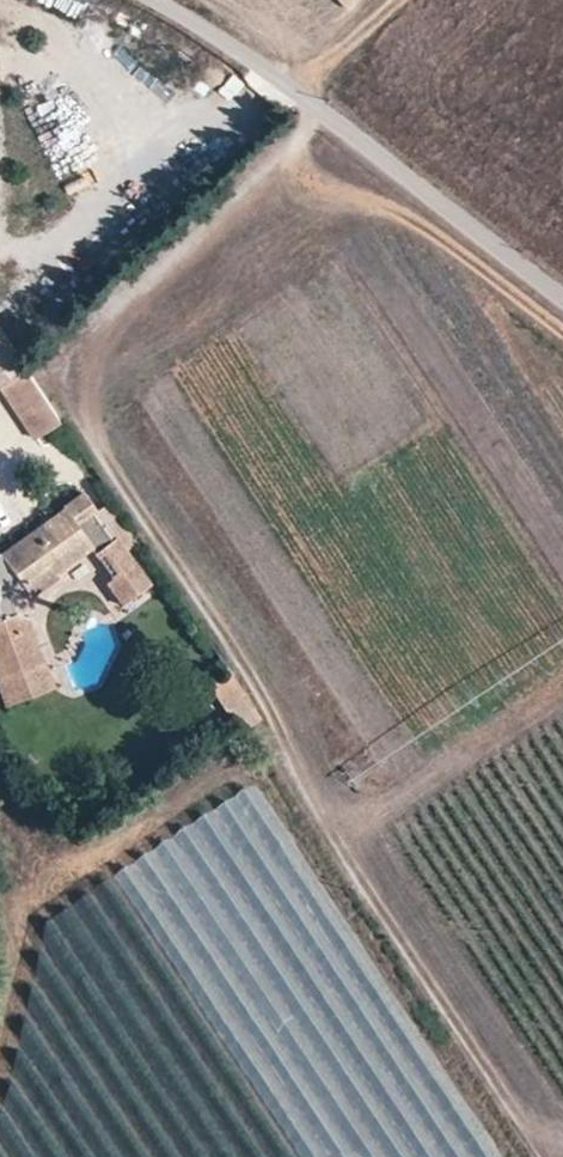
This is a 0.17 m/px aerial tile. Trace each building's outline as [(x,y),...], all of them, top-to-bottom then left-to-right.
[(25,370),(0,328),(0,385),(25,370)] [(5,392),(11,401),(35,385),(27,371),(5,392)] [(38,442),(62,426),(35,385),(11,401),(38,442)] [(45,665),(17,594),(28,581),(26,578),(53,561),(61,572),(97,551),(117,583),(111,587),(124,608),(153,588),(124,541),(119,545),(100,512),(104,509),(91,489),(70,502),(73,507),(30,533),(7,548),(6,546),(0,550),(0,682),(43,666),(45,665)] [(64,579),(61,572),(53,561),(26,578),(28,581),(37,596),(64,579)] [(43,666),(0,682),(0,696),(4,705),(53,687),(43,666)]
